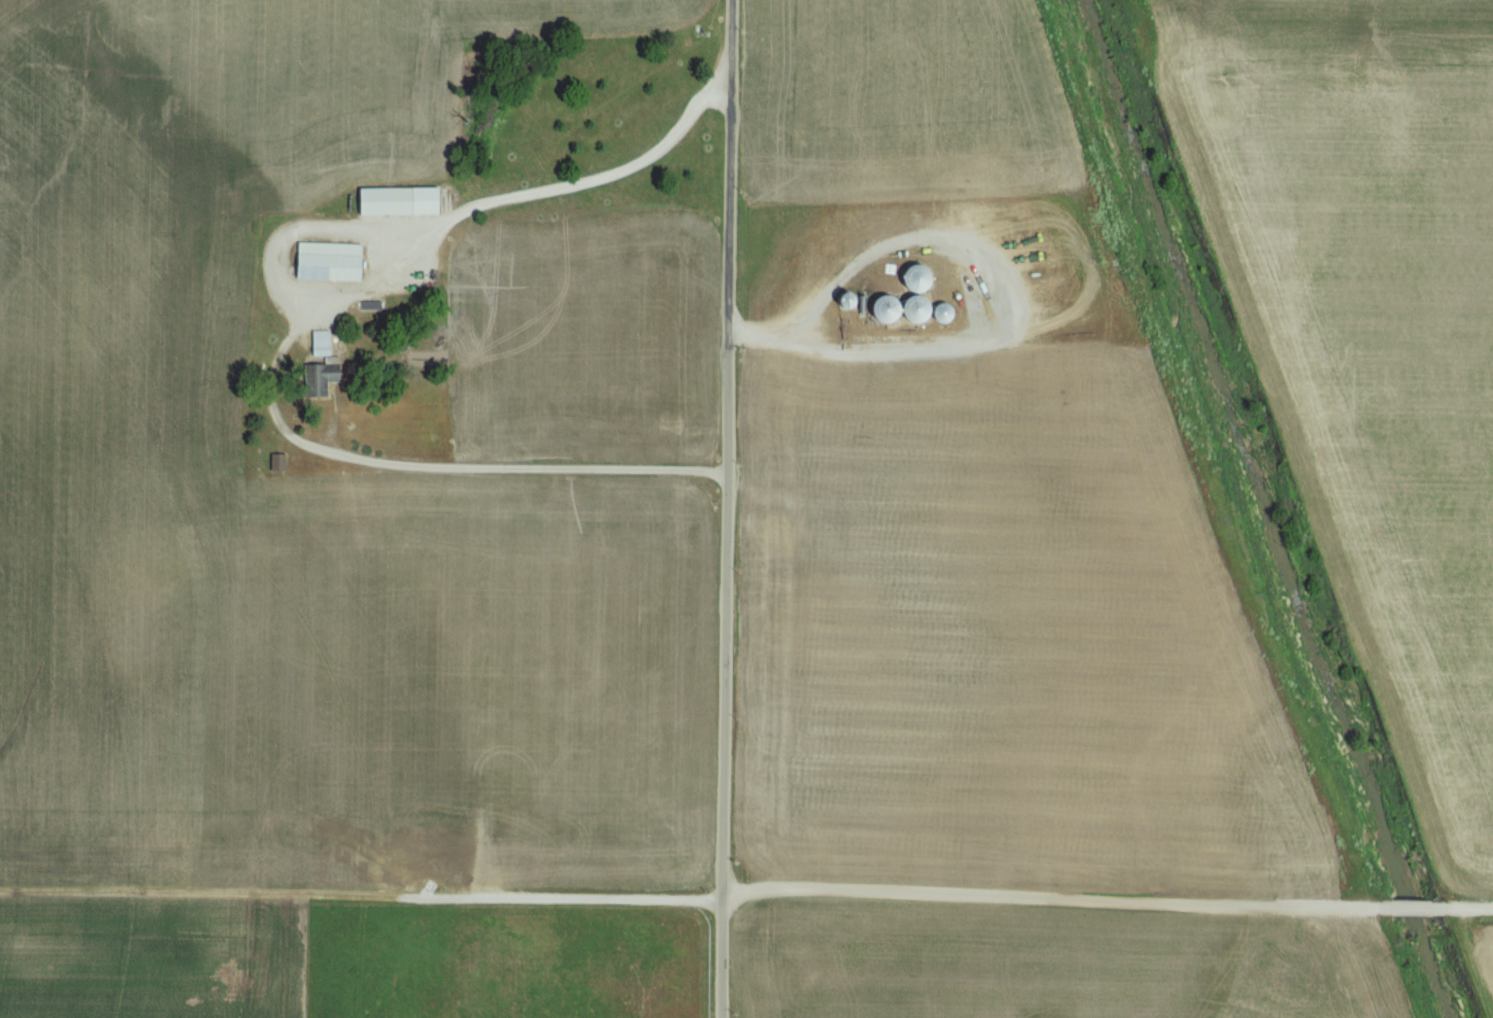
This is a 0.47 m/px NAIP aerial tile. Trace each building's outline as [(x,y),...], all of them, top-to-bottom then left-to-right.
[(365,189),(365,215),(446,215),(446,189),(365,189)] [(368,244),(303,244),(303,281),(367,281),(368,244)] [(929,265),(911,275),(923,295),(940,285),(929,265)] [(866,305),(862,292),(850,297),(854,310),(866,305)] [(913,302),(922,324),(941,316),(945,325),(959,319),(953,305),(939,310),(932,294),(913,302)] [(884,298),(884,321),(903,321),(903,298),(884,298)] [(318,357),(334,357),(334,332),(318,332),(318,357)] [(313,365),(313,400),(332,400),(332,383),(346,383),(346,365),(313,365)] [(276,455),(276,472),(291,472),(291,455),(276,455)]
